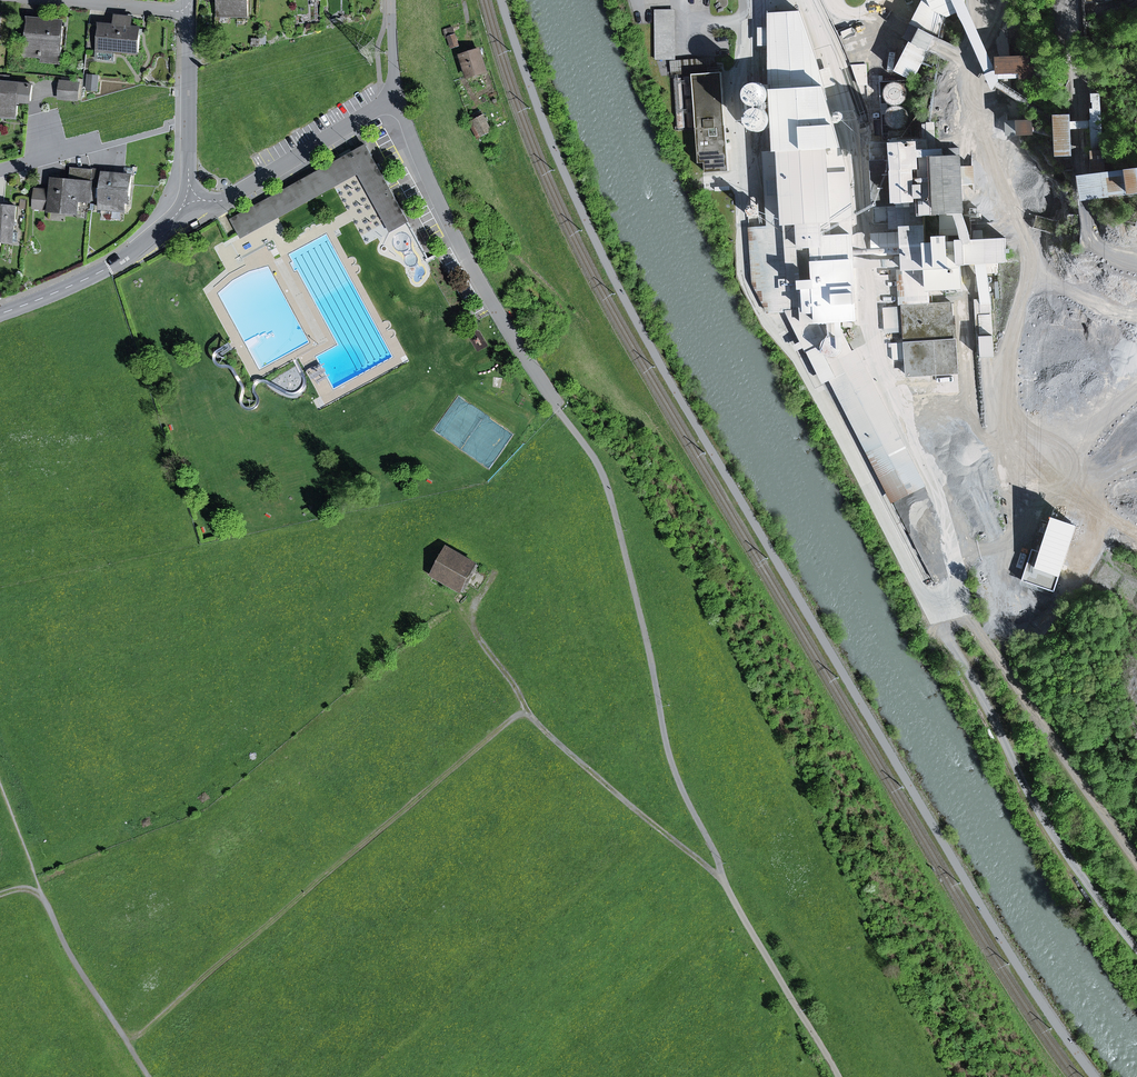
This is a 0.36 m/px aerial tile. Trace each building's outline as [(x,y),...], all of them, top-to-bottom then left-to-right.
[(217,16),(248,16),(249,0),(217,0),(217,16)] [(903,38),(910,42),(895,71),(913,80),(928,51),(948,61),(956,47),(936,36),(946,17),(965,9),(965,0),(923,0),(903,38)] [(655,10),(656,59),(673,59),(672,10),(655,10)] [(815,57),(799,11),(770,13),(771,84),(773,84),(773,85),(745,87),(747,129),(775,127),(777,151),(782,151),(786,226),(759,228),(750,228),(753,283),(768,312),(802,310),(807,323),(890,488),(914,476),(836,320),(856,320),(852,246),(848,171),(833,121),(831,112),(815,57)] [(26,36),(25,51),(42,52),(42,57),(41,61),(61,63),(64,26),(61,26),(61,21),(18,17),(17,35),(26,36)] [(113,61),(114,50),(138,52),(141,29),(130,28),(131,18),(118,17),(117,27),(89,24),(86,51),(97,52),(96,59),(113,61)] [(452,47),(458,45),(453,28),(444,30),(446,38),(448,37),(452,47)] [(1009,44),(1010,57),(998,58),(998,73),(1022,72),(1022,78),(1034,77),(1034,56),(1010,57),(1010,44),(1009,44)] [(461,56),(468,77),(486,71),(479,50),(461,56)] [(673,75),(710,72),(709,59),(672,61),(673,75)] [(867,84),(866,65),(852,65),(859,85),(867,84)] [(706,173),(729,171),(722,73),(693,75),(698,157),(705,163),(706,173)] [(31,101),(32,85),(8,83),(9,76),(0,75),(0,116),(16,117),(18,104),(21,104),(21,98),(23,98),(23,101),(31,101)] [(97,91),(99,78),(89,77),(88,90),(97,91)] [(684,97),(692,96),(691,77),(682,77),(684,97)] [(677,128),(686,127),(682,78),(673,78),(677,128)] [(79,83),(62,81),(61,98),(77,100),(79,83)] [(892,104),(898,105),(903,103),(906,98),(907,93),(905,87),(901,84),(895,83),(890,85),(886,90),(885,95),(887,100),(892,104)] [(1092,94),(1092,102),(1100,101),(1100,93),(1092,94)] [(688,128),(695,128),(693,97),(686,98),(688,128)] [(894,128),(899,129),(905,126),(908,122),(909,116),(907,111),(903,108),(897,107),(892,109),(888,113),(887,119),(889,124),(894,128)] [(1091,109),(1091,120),(1090,120),(1090,121),(1091,128),(1093,175),(1079,177),(1082,200),(1129,194),(1126,171),(1103,173),(1100,109),(1092,109),(1091,109)] [(833,121),(859,120),(855,111),(831,112),(833,121)] [(470,124),(478,139),(491,131),(481,112),(469,119),(472,123),(470,124)] [(1056,155),(1071,155),(1070,129),(1070,122),(1069,116),(1055,116),(1056,155)] [(1019,122),(1020,134),(1032,134),(1031,121),(1019,122)] [(1070,122),(1070,129),(1091,128),(1090,121),(1070,122)] [(890,139),(910,138),(909,129),(890,131),(890,139)] [(919,158),(928,158),(927,139),(870,142),(874,224),(898,223),(897,206),(917,205),(915,171),(920,171),(919,158)] [(366,146),(268,200),(276,214),(360,167),(382,208),(396,200),(366,146)] [(940,212),(941,233),(962,232),(961,211),(964,211),(960,148),(936,150),(936,159),(922,160),(924,189),(919,189),(919,195),(924,195),(925,213),(940,212)] [(759,228),(786,226),(782,151),(777,151),(763,152),(767,220),(759,221),(759,228)] [(390,232),(408,222),(396,200),(382,208),(360,167),(276,214),(268,200),(262,203),(254,207),(261,222),(239,234),(241,238),(358,174),(390,232)] [(79,200),(90,201),(90,199),(93,169),(78,168),(78,169),(78,177),(70,177),(70,182),(53,180),(52,192),(36,191),(34,208),(78,212),(79,200)] [(126,196),(130,196),(132,176),(104,174),(105,170),(93,169),(90,199),(102,201),(101,207),(125,209),(126,196)] [(1136,192),(1136,169),(1126,171),(1129,194),(1136,192)] [(749,217),(760,217),(759,203),(748,204),(749,217)] [(16,207),(0,205),(0,241),(17,242),(18,233),(14,232),(16,207)] [(231,220),(239,234),(261,222),(254,207),(231,220)] [(929,243),(930,273),(972,271),(971,249),(983,249),(983,243),(968,242),(967,240),(934,242),(934,238),(928,238),(929,242),(926,242),(925,226),(904,228),(905,257),(895,258),(895,267),(906,267),(906,269),(928,268),(926,243),(929,243)] [(903,306),(908,376),(958,372),(954,315),(977,313),(976,301),(903,306)] [(886,328),(899,328),(898,306),(885,307),(886,328)] [(951,442),(939,422),(917,435),(946,483),(948,482),(955,493),(963,488),(957,477),(962,473),(945,445),(951,442)] [(1075,526),(1049,516),(1039,551),(1032,548),(1022,582),(1053,593),(1075,526)] [(447,548),(432,575),(461,591),(476,564),(447,548)]
